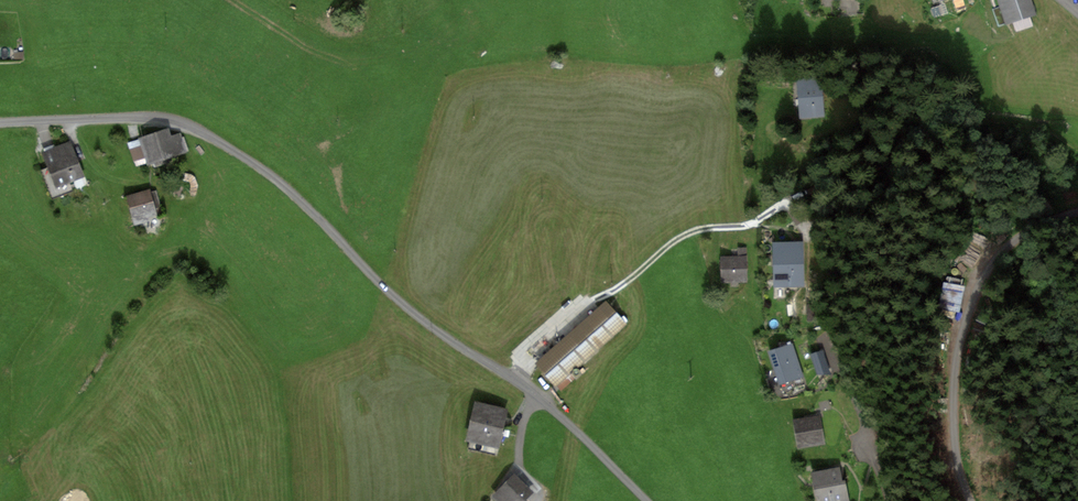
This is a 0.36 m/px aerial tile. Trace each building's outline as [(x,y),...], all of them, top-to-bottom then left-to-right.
[(1008,24),(1034,16),(1029,0),(1001,0),(1008,24)] [(821,81),(797,83),(801,117),(825,115),(821,81)] [(168,133),(143,142),(151,165),(185,153),(180,139),(171,142),(168,133)] [(71,147),(47,155),(59,187),(82,178),(71,147)] [(128,203),(136,226),(156,219),(148,197),(128,203)] [(803,245),(774,246),(775,287),(805,286),(803,245)] [(752,257),(726,258),(726,282),(753,281),(752,257)] [(609,303),(539,367),(561,390),(631,327),(609,303)] [(796,349),(770,357),(780,390),(806,382),(796,349)] [(509,414),(475,407),(467,445),(501,452),(509,414)] [(821,415),(793,420),(797,447),(825,443),(821,415)] [(813,476),(817,500),(851,500),(846,471),(813,476)] [(513,477),(492,500),(546,500),(550,497),(539,487),(532,494),(513,477)]
